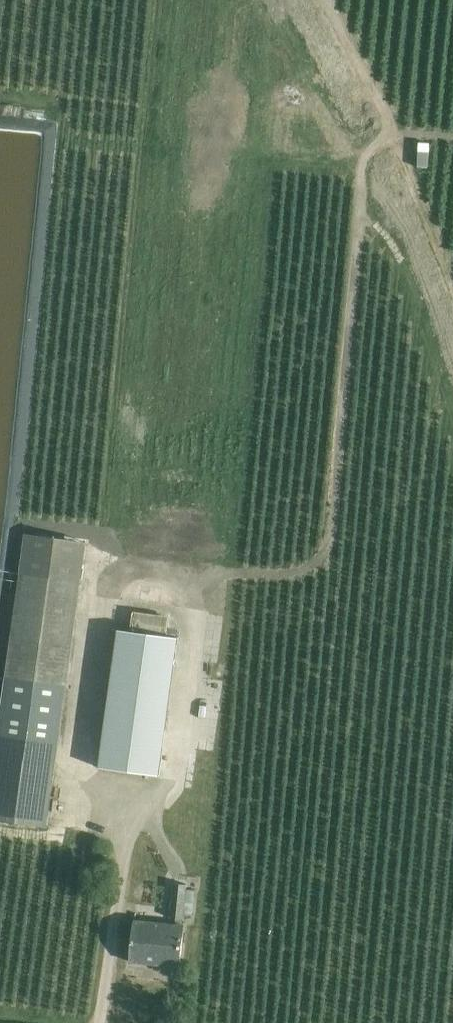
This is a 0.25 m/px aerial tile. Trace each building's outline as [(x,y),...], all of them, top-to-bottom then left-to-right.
[(0,725),(0,817),(48,824),(64,700),(72,643),(86,542),(27,534),(13,635),(14,636),(8,672),(0,725)] [(159,776),(179,637),(119,629),(100,768),(159,776)] [(220,658),(234,658),(234,646),(219,646),(220,658)] [(217,673),(216,684),(233,686),(234,674),(217,673)] [(216,688),(217,700),(233,700),(233,688),(216,688)] [(216,702),(214,713),(229,715),(231,705),(216,702)] [(211,729),(229,730),(230,717),(212,716),(211,729)] [(212,730),(209,742),(224,746),(227,734),(212,730)] [(204,762),(213,764),(217,747),(208,745),(204,762)] [(181,924),(185,883),(171,881),(168,917),(173,918),(173,924),(132,919),(128,961),(178,966),(182,924),(181,924)] [(186,890),(185,902),(193,903),(194,891),(186,890)]
